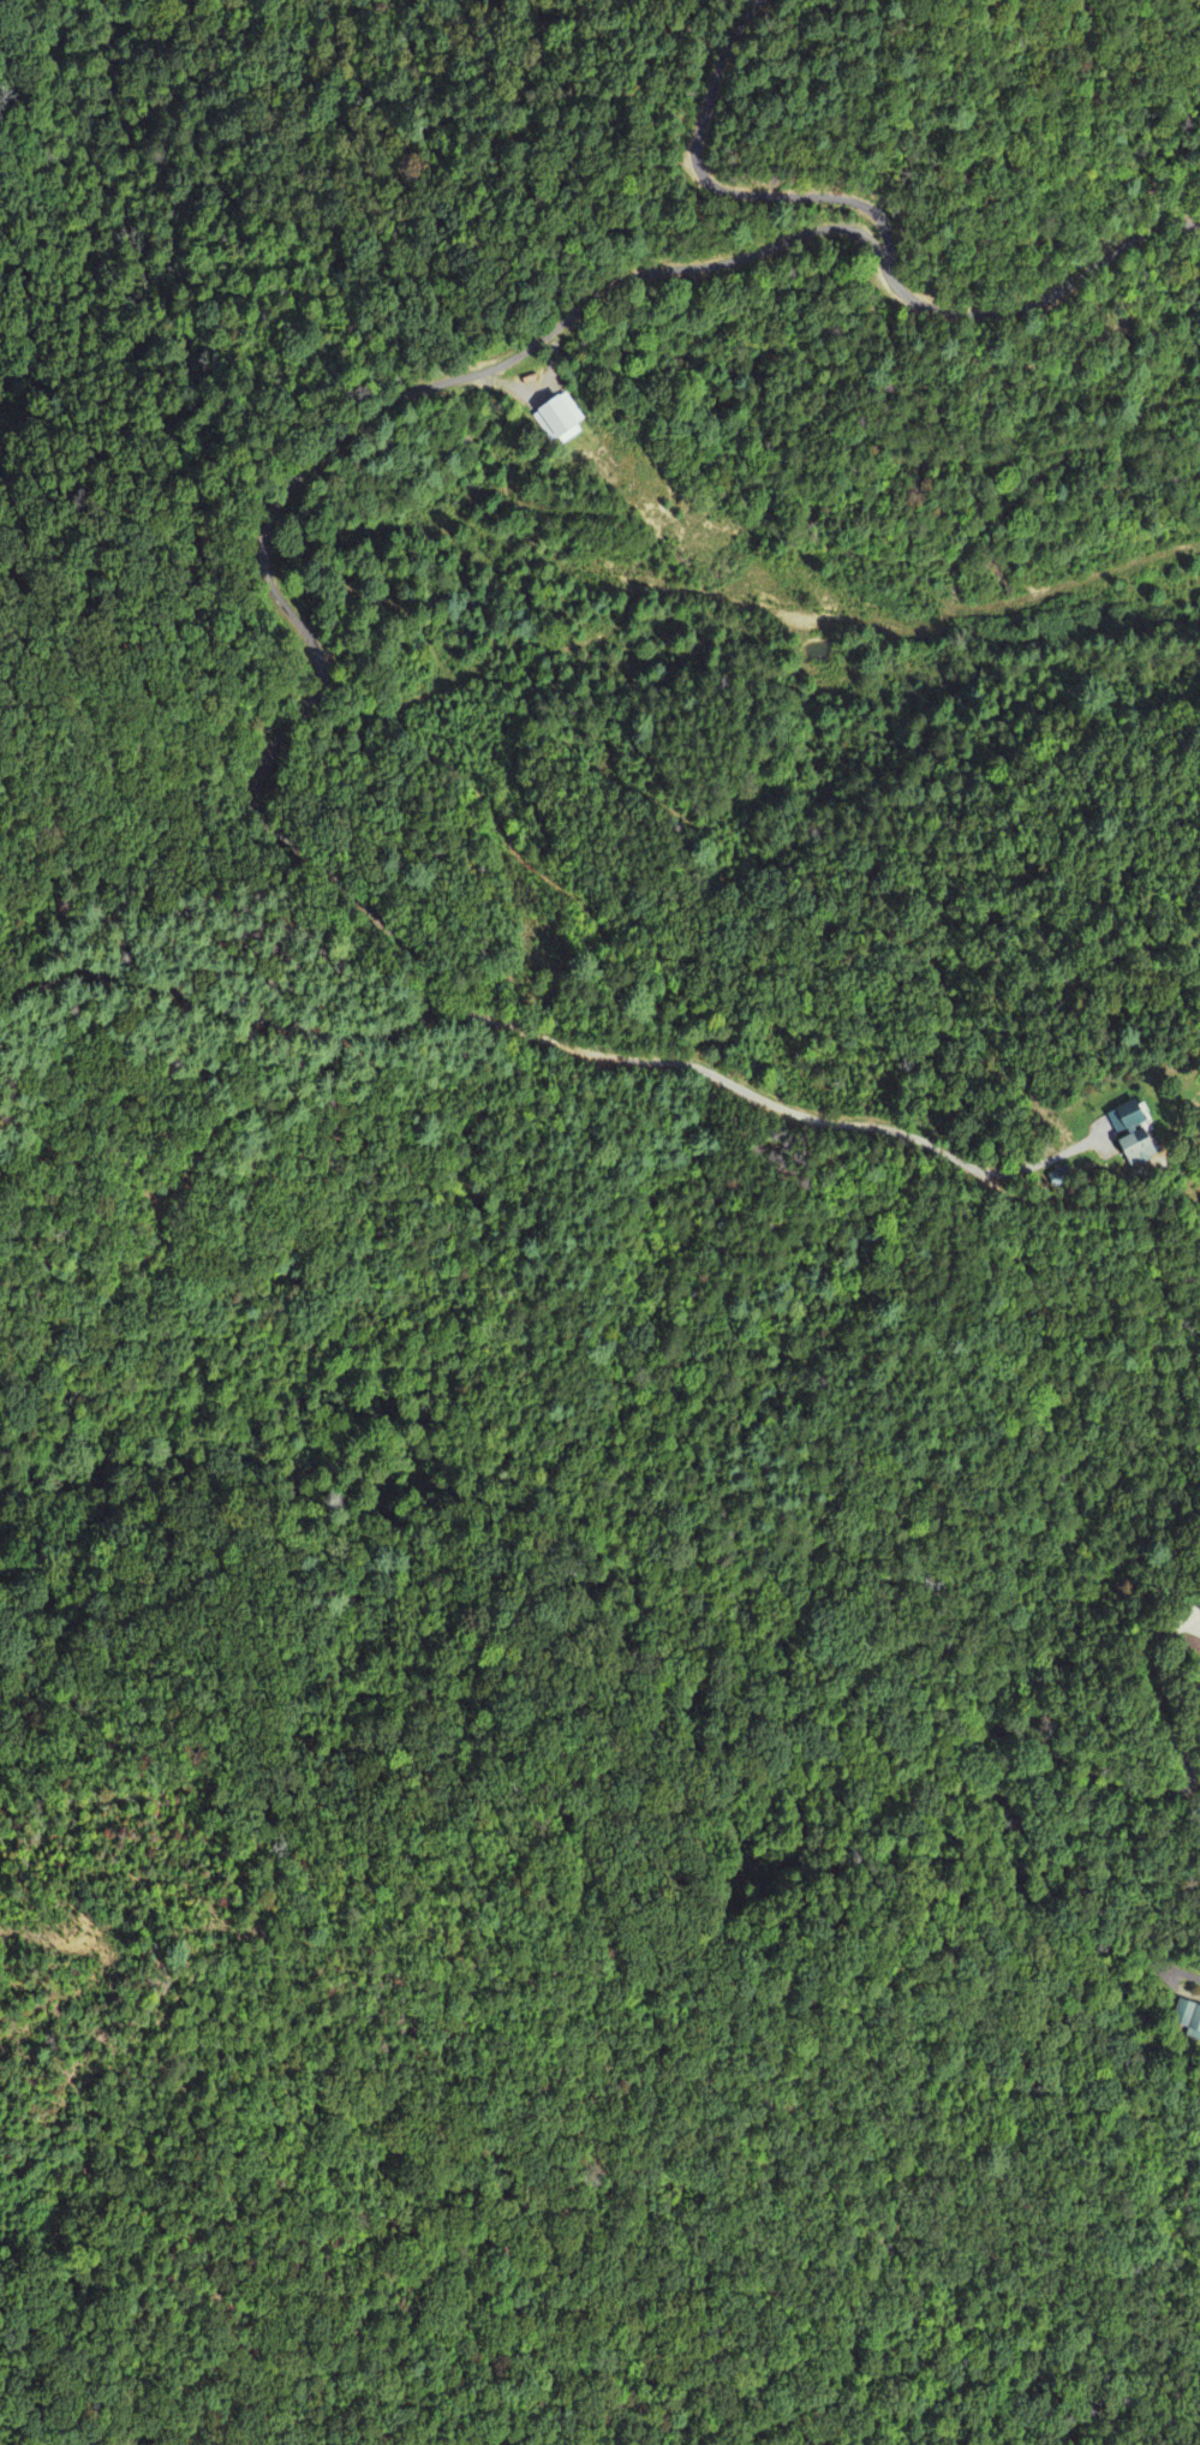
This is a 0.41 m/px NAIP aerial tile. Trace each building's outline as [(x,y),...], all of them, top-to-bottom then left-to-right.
[(579,433),(575,426),(583,421),(567,392),(531,412),(540,428),(544,426),(555,446),(579,433)] [(1137,1110),(1134,1112),(1130,1103),(1104,1114),(1113,1135),(1142,1122),(1137,1110)] [(1126,1171),(1152,1158),(1139,1131),(1113,1144),(1126,1171)] [(1187,2040),(1199,2043),(1199,2008),(1177,2003),(1173,2026),(1189,2029),(1187,2040)]
